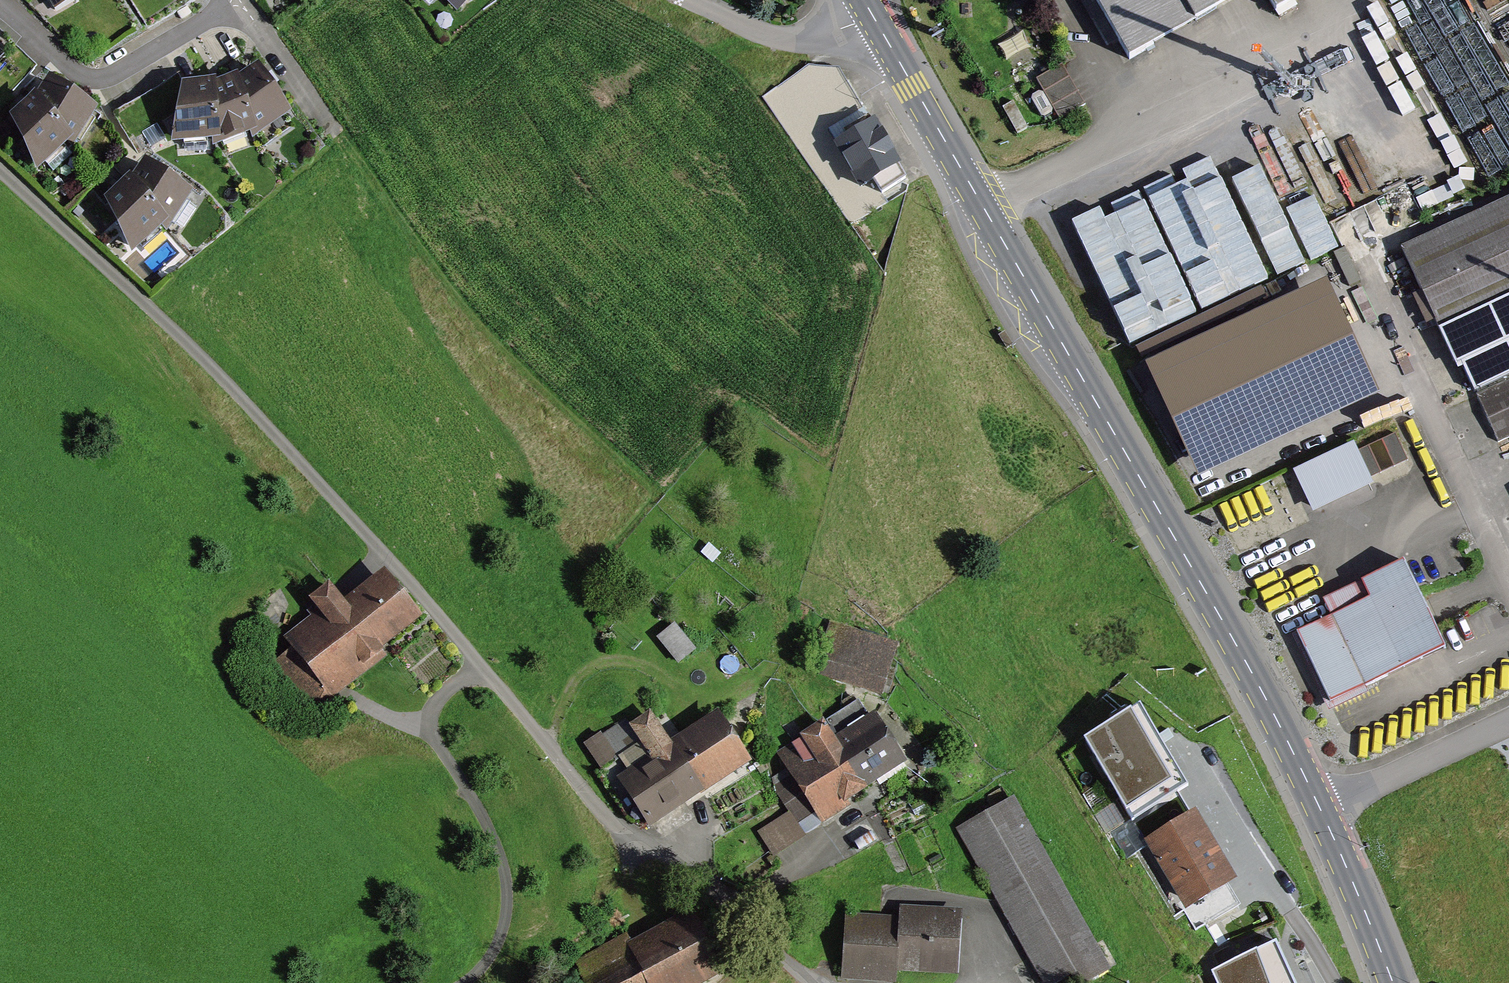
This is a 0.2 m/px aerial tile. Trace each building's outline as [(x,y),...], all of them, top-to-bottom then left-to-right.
[(57,13),(79,0),(50,0),(57,13)] [(457,12),(469,0),(445,0),(457,12)] [(1131,67),(1249,0),(1092,0),(1131,67)] [(1274,18),(1306,0),(1264,0),(1274,18)] [(1068,65),(1041,78),(1062,119),(1088,106),(1068,65)] [(259,69),(238,81),(257,131),(287,113),(259,69)] [(219,141),(257,131),(238,81),(214,87),(219,141)] [(34,100),(69,141),(73,147),(97,112),(50,82),(34,100)] [(175,143),(219,141),(214,87),(185,88),(175,143)] [(38,170),(69,141),(34,100),(12,119),(38,170)] [(176,129),(177,104),(165,104),(165,102),(135,100),(133,126),(176,129)] [(902,169),(875,122),(832,146),(859,193),(902,169)] [(145,165),(129,184),(163,223),(168,229),(190,194),(145,165)] [(131,252),(163,223),(129,184),(107,203),(131,252)] [(1406,253),(1448,344),(1508,317),(1508,206),(1406,253)] [(1378,396),(1325,285),(1146,370),(1198,481),(1378,396)] [(1481,404),(1503,445),(1508,441),(1508,389),(1481,404)] [(1401,439),(1358,457),(1367,480),(1410,462),(1401,439)] [(1331,618),(1298,634),(1331,704),(1444,650),(1404,566),(1325,604),(1331,618)] [(416,619),(383,578),(346,607),(328,584),(306,602),(321,621),(287,648),(330,702),(382,661),(375,652),(416,619)] [(683,665),(701,649),(678,623),(660,638),(683,665)] [(896,653),(827,628),(810,674),(879,699),(896,653)] [(903,770),(855,699),(788,744),(804,766),(791,775),(824,823),(903,770)] [(1188,791),(1141,712),(1086,744),(1133,823),(1188,791)] [(617,727),(587,748),(645,832),(746,763),(719,724),(675,754),(652,721),(625,739),(617,727)] [(961,831),(1049,982),(1057,982),(1067,978),(1070,982),(1106,982),(1115,978),(1013,801),(961,831)] [(1195,815),(1146,841),(1184,912),(1233,885),(1195,815)] [(792,816),(761,837),(777,862),(808,840),(792,816)] [(845,918),(842,982),(873,982),(897,982),(897,973),(960,976),(963,916),(905,913),(905,921),(845,918)] [(683,928),(586,981),(587,982),(713,982),(714,982),(683,928)] [(1275,946),(1213,975),(1217,982),(1292,982),(1275,946)]
